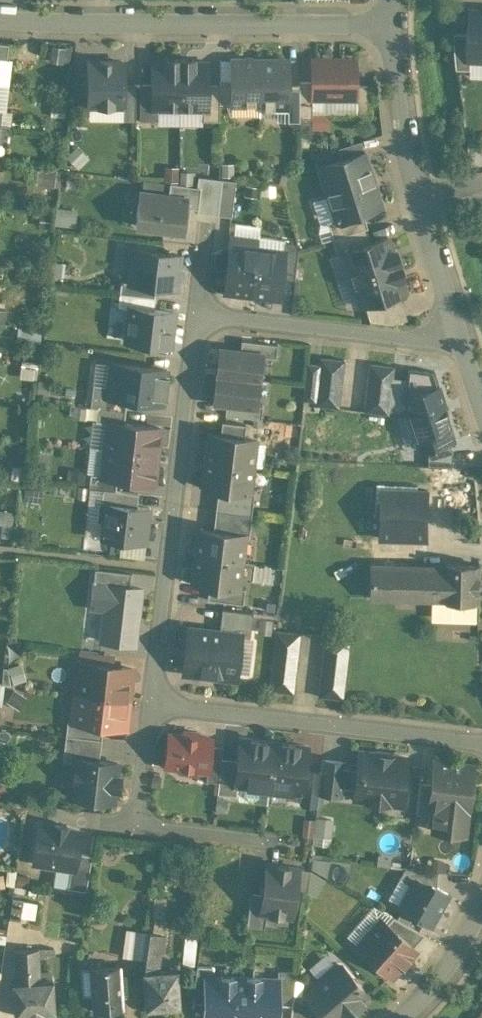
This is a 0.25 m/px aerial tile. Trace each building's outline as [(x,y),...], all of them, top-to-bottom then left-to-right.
[(473,9),(472,32),(471,57),(472,57),(481,58),(481,10),(473,9)] [(472,32),(455,31),(455,40),(457,67),(472,68),(472,57),(471,57),(472,32)] [(0,41),(0,57),(6,57),(8,42),(0,41)] [(180,58),(166,58),(166,61),(152,61),(152,83),(152,109),(158,109),(180,109),(180,58)] [(194,58),(180,58),(180,109),(203,109),(208,109),(208,83),(208,61),(194,61),(194,58)] [(231,58),(220,58),(220,83),(220,90),(231,90),(231,58)] [(260,58),(231,58),(231,90),(231,102),(259,102),(260,58)] [(288,58),(260,58),(259,102),(260,106),(288,106),(288,84),(288,58)] [(356,58),(312,58),(312,80),(312,96),(356,96),(356,84),(356,58)] [(124,60),(88,60),(88,73),(85,73),(85,91),(88,91),(88,104),(123,104),(124,82),(124,60)] [(312,80),(299,80),(299,84),(300,116),(311,116),(312,96),(312,80)] [(136,82),(124,82),(123,104),(123,118),(136,118),(136,82)] [(152,83),(140,83),(140,118),(157,118),(158,109),(152,109),(152,83)] [(220,83),(208,83),(208,109),(203,109),(203,119),(219,119),(220,90),(220,83)] [(300,116),(299,84),(288,84),(288,106),(288,120),(299,120),(300,116)] [(368,84),(356,84),(356,96),(356,112),(368,112),(368,84)] [(0,123),(0,136),(7,137),(8,123),(1,122),(1,123),(0,123)] [(365,151),(319,165),(335,218),(336,219),(363,210),(382,204),(365,151)] [(236,180),(221,177),(217,213),(231,216),(236,180)] [(169,193),(187,196),(189,184),(170,182),(169,193)] [(200,185),(189,184),(187,196),(185,216),(189,216),(190,206),(198,208),(200,185)] [(136,224),(183,230),(185,216),(187,196),(169,193),(140,190),(136,224)] [(363,210),(336,219),(335,218),(328,220),(333,237),(366,227),(368,227),(363,210)] [(366,227),(333,237),(331,237),(336,253),(343,251),(343,250),(370,241),(366,227)] [(252,293),(258,248),(259,238),(231,234),(224,290),(252,293)] [(370,241),(343,250),(343,251),(351,278),(400,262),(398,255),(395,256),(388,236),(370,241)] [(298,242),(284,241),(283,251),(284,251),(281,277),(294,278),(298,242)] [(180,253),(133,248),(125,247),(123,264),(130,265),(129,281),(129,282),(157,285),(177,287),(180,253)] [(283,251),(258,248),(252,293),(279,297),(281,277),(284,251),(283,251)] [(400,262),(351,278),(360,305),(365,304),(399,293),(406,291),(399,270),(402,269),(400,262)] [(157,285),(129,282),(129,281),(121,280),(119,293),(155,297),(157,285)] [(155,297),(119,293),(118,305),(130,307),(130,306),(154,309),(155,297)] [(399,293),(365,304),(370,320),(391,323),(407,318),(399,293)] [(154,309),(130,306),(130,307),(126,340),(170,345),(174,311),(154,309)] [(277,343),(242,339),(240,351),(262,354),(262,355),(276,356),(277,343)] [(240,351),(220,349),(217,374),(259,379),(262,355),(262,354),(240,351)] [(344,359),(321,357),(315,404),(339,407),(344,359)] [(167,369),(112,362),(109,385),(107,396),(127,398),(163,402),(167,369)] [(394,365),(370,363),(365,410),(389,413),(394,365)] [(259,379),(217,374),(214,400),(227,402),(256,405),(256,404),(259,379)] [(109,385),(93,383),(90,406),(97,407),(125,410),(127,398),(107,396),(109,385)] [(256,405),(227,402),(225,414),(261,418),(263,405),(256,404),(256,405)] [(125,410),(97,407),(96,420),(108,422),(109,420),(124,422),(125,410)] [(124,422),(109,420),(108,422),(105,448),(157,454),(160,426),(124,422)] [(246,423),(222,420),(220,434),(244,437),(246,423)] [(220,434),(210,433),(207,460),(252,465),(255,438),(244,437),(220,434)] [(157,454),(105,448),(102,474),(102,476),(117,478),(154,482),(157,454)] [(252,465),(207,460),(204,487),(218,488),(249,492),(249,491),(252,465)] [(102,474),(90,473),(89,486),(102,488),(116,489),(117,478),(102,476),(102,474)] [(101,501),(137,505),(138,492),(116,489),(102,488),(101,501)] [(249,492),(218,488),(216,509),(251,513),(254,491),(249,491),(249,492)] [(429,490),(381,488),(380,536),(428,538),(429,490)] [(107,538),(145,542),(150,507),(137,505),(101,501),(100,513),(104,520),(103,533),(107,538)] [(10,534),(10,508),(0,508),(0,533),(10,534)] [(251,513),(216,509),(213,529),(244,533),(244,534),(249,535),(251,513)] [(213,529),(204,528),(199,532),(196,555),(241,561),(244,534),(244,533),(213,529)] [(241,561),(196,555),(193,582),(209,584),(238,587),(238,586),(241,561)] [(447,566),(371,564),(370,596),(446,598),(446,599),(480,600),(481,564),(447,563),(447,566)] [(93,582),(130,586),(131,571),(95,566),(93,582)] [(130,586),(93,582),(90,605),(104,607),(100,639),(135,643),(142,587),(130,586)] [(238,587),(209,584),(207,598),(243,602),(245,587),(238,586),(238,587)] [(252,610),(222,607),(219,630),(241,633),(241,634),(249,635),(252,610)] [(219,630),(188,627),(183,670),(236,676),(241,634),(241,633),(219,630)] [(300,632),(276,629),(269,689),(293,691),(300,632)] [(350,638),(326,635),(319,694),(343,697),(350,638)] [(88,661),(121,665),(122,654),(84,650),(83,660),(88,661)] [(121,665),(88,661),(86,674),(81,673),(77,677),(75,691),(125,697),(127,680),(131,681),(132,667),(121,665)] [(125,697),(75,691),(72,720),(72,721),(103,725),(122,727),(125,697)] [(66,734),(101,738),(103,725),(72,721),(72,720),(67,719),(66,734)] [(185,733),(169,731),(165,764),(176,766),(180,770),(192,771),(196,768),(207,769),(208,769),(211,743),(212,736),(196,735),(196,732),(185,731),(185,733)] [(101,738),(66,734),(63,759),(73,760),(73,756),(99,759),(101,738)] [(273,741),(240,737),(238,752),(238,751),(237,758),(234,783),(237,784),(268,787),(273,741)] [(307,745),(273,741),(268,787),(300,791),(302,791),(304,768),(307,745)] [(223,744),(211,743),(208,769),(207,769),(206,778),(219,780),(221,756),(223,744)] [(407,756),(359,750),(357,764),(346,763),(343,788),(355,789),(354,798),(385,802),(386,793),(402,794),(403,791),(407,788),(408,781),(404,777),(407,756)] [(99,759),(73,756),(73,760),(71,778),(73,778),(71,795),(113,800),(115,786),(118,787),(119,775),(116,774),(118,761),(99,759)] [(237,758),(221,756),(219,780),(217,792),(236,794),(237,784),(234,783),(237,758)] [(346,761),(322,758),(321,770),(318,792),(342,794),(343,788),(346,763),(346,761)] [(473,763),(435,759),(432,782),(428,813),(440,814),(443,818),(441,829),(464,832),(468,803),(473,763)] [(321,770),(304,768),(302,791),(300,791),(299,802),(317,804),(318,792),(321,770)] [(432,782),(420,781),(416,811),(428,813),(432,782)] [(332,817),(304,813),(301,835),(328,839),(332,817)] [(67,824),(53,822),(53,825),(39,823),(33,860),(71,866),(74,866),(77,851),(80,829),(66,827),(67,824)] [(74,866),(71,866),(68,885),(86,888),(91,853),(77,851),(74,866)] [(298,866),(266,862),(262,893),(260,910),(266,911),(292,914),(296,886),(298,866)] [(310,868),(298,866),(296,886),(307,888),(310,868)] [(438,870),(405,867),(399,877),(411,884),(414,880),(419,879),(429,886),(431,882),(436,885),(438,870)] [(429,886),(419,879),(414,880),(411,884),(400,904),(431,922),(448,891),(436,885),(431,882),(429,886)] [(250,891),(246,923),(264,925),(266,911),(260,910),(262,893),(250,891)] [(23,898),(13,896),(10,917),(20,919),(23,900),(23,898)] [(170,899),(154,896),(152,910),(168,912),(170,899)] [(36,902),(23,900),(21,915),(34,917),(36,902)] [(424,933),(393,916),(385,926),(394,934),(397,931),(413,945),(424,933)] [(385,926),(378,920),(357,944),(370,956),(369,958),(377,965),(379,964),(392,975),(416,948),(413,945),(397,931),(394,934),(385,926)] [(149,931),(126,928),(122,955),(145,958),(149,931)] [(176,969),(156,970),(158,951),(163,948),(164,948),(166,932),(149,930),(149,931),(145,958),(144,971),(146,1005),(178,1003),(176,969)] [(38,947),(14,948),(16,980),(12,980),(15,1014),(55,1011),(52,977),(50,977),(40,978),(39,971),(38,953),(38,947)] [(318,978),(317,983),(306,993),(309,997),(307,1016),(327,1017),(337,1017),(343,1013),(346,1015),(363,1001),(360,998),(367,992),(342,964),(335,963),(318,978)] [(120,964),(90,966),(93,1009),(123,1007),(120,964)] [(212,965),(197,965),(192,1000),(208,1001),(208,975),(212,975),(212,965)] [(296,971),(278,970),(278,977),(279,977),(278,1003),(292,1004),(294,992),(296,971)] [(208,975),(208,1001),(207,1006),(204,1006),(204,1017),(252,1017),(253,976),(212,975),(208,975)] [(253,976),(252,1017),(278,1017),(278,1003),(279,977),(278,977),(253,976)] [(294,992),(292,1004),(290,1017),(307,1017),(307,1016),(309,997),(306,993),(294,992)]
